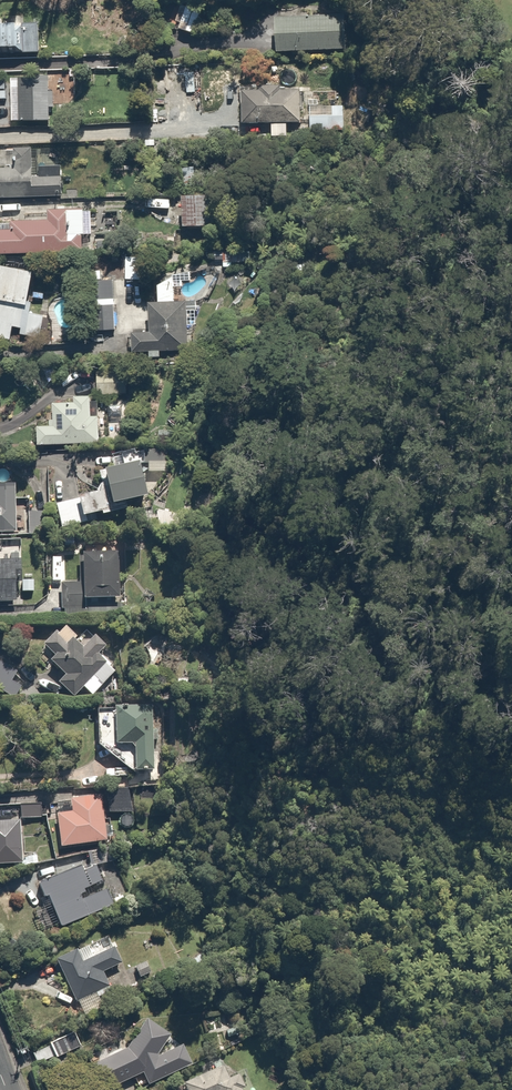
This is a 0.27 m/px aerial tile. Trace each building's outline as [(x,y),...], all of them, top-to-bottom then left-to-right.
[(36,48),(33,0),(0,0),(0,50),(36,48)] [(181,0),(178,0),(170,24),(192,32),(201,7),(181,0)] [(309,9),(309,11),(294,12),(294,9),(273,10),(274,46),(337,45),(336,8),(309,9)] [(46,117),(46,72),(37,72),(37,75),(30,75),(30,79),(9,79),(9,117),(46,117)] [(300,89),(240,85),(238,119),(298,123),(300,89)] [(329,103),(309,103),(308,123),(329,124),(329,103)] [(59,172),(29,173),(29,144),(14,144),(15,166),(0,166),(0,194),(59,193),(59,172)] [(205,189),(180,188),(179,223),(204,224),(205,189)] [(81,206),(44,208),(44,215),(37,216),(37,214),(23,214),(23,218),(8,218),(9,227),(0,227),(0,252),(84,247),(81,206)] [(9,328),(29,331),(29,328),(39,330),(42,310),(29,308),(31,298),(25,297),(30,265),(0,260),(0,336),(8,337),(9,328)] [(155,273),(155,299),(146,299),(146,327),(130,327),(130,346),(187,347),(188,300),(174,299),(174,273),(155,273)] [(111,277),(93,276),(91,298),(109,299),(111,277)] [(113,302),(89,301),(89,328),(112,329),(113,302)] [(76,399),(53,399),(52,423),(36,422),(35,441),(96,442),(96,414),(88,414),(88,393),(76,393),(76,399)] [(145,499),(135,459),(92,469),(96,486),(74,491),(80,515),(99,510),(101,517),(132,510),(130,502),(145,499)] [(11,481),(0,481),(0,529),(24,529),(23,500),(12,500),(11,481)] [(113,592),(114,548),(73,548),(73,559),(76,559),(76,579),(57,579),(57,609),(121,610),(121,592),(113,592)] [(13,598),(13,579),(17,579),(16,557),(0,557),(0,598),(13,598)] [(90,691),(112,669),(94,651),(105,641),(94,630),(82,642),(61,622),(42,641),(52,651),(47,656),(63,671),(57,678),(73,693),(82,684),(90,691)] [(151,708),(110,707),(110,709),(95,709),(95,742),(130,769),(150,769),(151,708)] [(134,788),(107,786),(105,809),(133,810),(134,788)] [(103,838),(98,789),(70,792),(71,808),(55,810),(58,842),(103,838)] [(18,800),(18,816),(36,815),(36,800),(18,800)] [(17,816),(0,817),(0,861),(19,860),(17,816)] [(106,853),(103,846),(97,849),(95,845),(84,850),(89,861),(82,865),(79,858),(33,878),(40,895),(45,892),(59,924),(112,901),(105,886),(81,897),(77,889),(99,879),(92,864),(103,859),(101,856),(106,853)] [(84,941),(53,955),(72,1000),(110,983),(104,969),(121,961),(113,943),(89,953),(84,941)] [(146,1065),(164,1032),(142,1018),(125,1043),(95,1061),(111,1085),(146,1065)] [(81,1043),(74,1028),(28,1050),(35,1064),(81,1043)] [(235,1069),(226,1072),(222,1062),(183,1079),(187,1089),(244,1089),(235,1069)]
